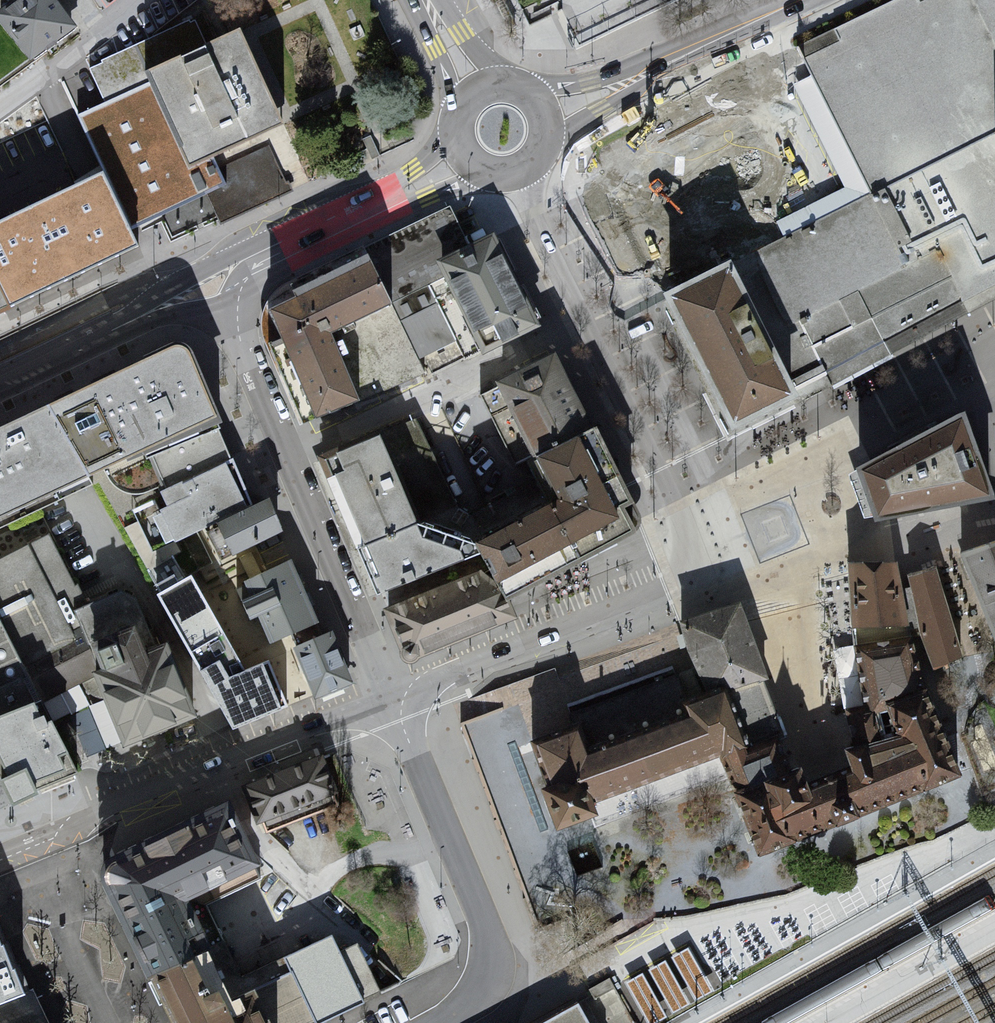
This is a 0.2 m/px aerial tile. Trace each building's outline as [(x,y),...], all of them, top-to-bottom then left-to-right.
[(0,15),(0,24),(30,65),(76,32),(52,0),(21,0),(0,15)] [(795,50),(807,79),(789,86),(840,191),(772,225),(780,243),(738,261),(805,391),(809,396),(994,303),(994,0),(902,0),(795,50)] [(194,23),(90,70),(106,105),(80,116),(107,175),(132,230),(208,195),(230,185),(221,167),(218,161),(280,133),(287,130),(284,124),(242,34),(206,50),(194,23)] [(230,185),(208,195),(221,223),(292,192),(270,145),(221,167),(230,185)] [(0,226),(0,289),(10,310),(138,249),(132,230),(107,175),(79,189),(0,226)] [(470,250),(453,214),(369,254),(375,266),(396,310),(429,381),(539,329),(496,238),(470,250)] [(805,391),(738,261),(673,294),(740,424),(805,391)] [(396,310),(375,266),(271,311),(318,423),(364,405),(337,335),(396,310)] [(10,310),(0,289),(0,315),(10,310)] [(217,421),(188,351),(175,347),(0,433),(0,525),(144,456),(217,421)] [(554,359),(477,395),(516,469),(534,465),(591,434),(554,359)] [(412,430),(434,475),(442,471),(415,414),(385,428),(391,440),(412,430)] [(864,473),(884,521),(994,501),(994,491),(966,418),(864,473)] [(252,510),(217,421),(144,456),(167,510),(159,514),(175,547),(217,527),(252,510)] [(421,521),(386,430),(316,457),(351,547),(421,521)] [(548,507),(483,544),(486,557),(509,599),(638,533),(591,434),(534,465),(548,507)] [(252,510),(217,527),(233,561),(283,535),(269,502),(252,510)] [(421,521),(351,547),(368,598),(486,557),(483,544),(421,521)] [(0,561),(0,624),(51,724),(89,707),(108,753),(122,747),(193,720),(192,719),(162,648),(157,638),(153,639),(135,597),(118,591),(87,606),(49,535),(0,561)] [(961,558),(994,647),(994,547),(961,558)] [(289,561),(244,582),(270,647),(289,638),(292,646),(319,636),(289,561)] [(900,565),(846,568),(850,631),(910,629),(900,565)] [(933,573),(905,582),(933,672),(962,663),(933,573)] [(191,576),(156,595),(230,731),(287,709),(267,661),(243,670),(191,576)] [(477,578),(387,610),(407,665),(518,620),(512,604),(498,609),(503,599),(477,578)] [(583,728),(534,746),(563,824),(611,806),(725,763),(759,851),(963,773),(908,646),(858,656),(865,711),(850,715),(856,749),(846,754),(850,769),(805,786),(798,769),(791,772),(778,742),(786,739),(763,683),(772,683),(742,607),(676,634),(708,715),(595,757),(583,728)] [(14,810),(36,801),(33,795),(78,776),(51,724),(0,624),(0,779),(14,810)] [(319,636),(292,646),(312,699),(351,685),(329,632),(319,636)] [(708,715),(676,634),(672,635),(558,676),(553,668),(471,698),(474,708),(478,718),(461,723),(556,973),(655,919),(611,806),(563,824),(534,746),(583,728),(595,757),(708,715)] [(988,687),(985,690),(985,697),(986,703),(991,705),(994,707),(994,683),(988,687)] [(324,757),(245,787),(262,833),(341,803),(324,757)] [(100,875),(176,1022),(325,1022),(361,1004),(332,936),(242,978),(201,904),(262,877),(228,806),(107,862),(100,875)] [(0,917),(0,1005),(32,990),(0,917)] [(0,1005),(0,1022),(47,1022),(32,990),(0,1005)] [(579,999),(537,1022),(591,1022),(579,999)]
